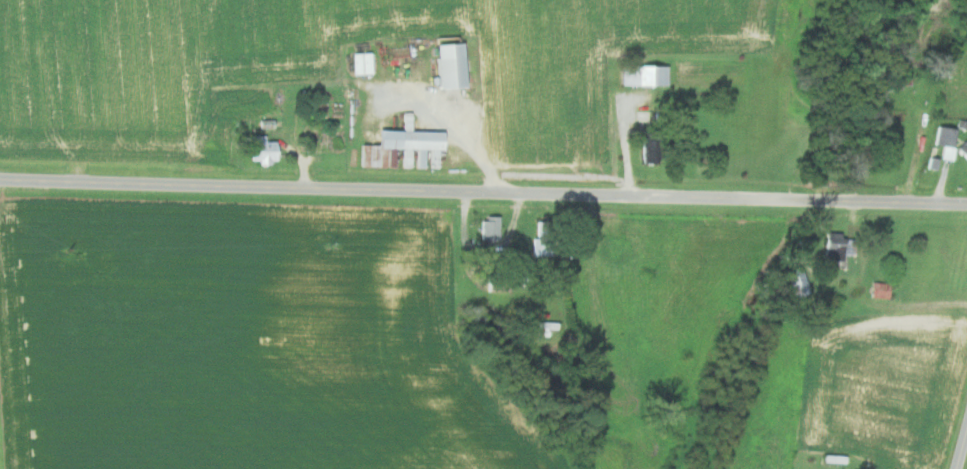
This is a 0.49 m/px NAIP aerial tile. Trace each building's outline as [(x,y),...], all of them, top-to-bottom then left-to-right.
[(464,87),(463,55),(459,55),(459,42),(433,43),(435,87),(464,87)] [(372,73),(371,52),(353,53),(353,73),(372,73)] [(619,84),(665,84),(666,65),(620,64),(619,84)] [(955,129),(937,125),(933,143),(951,148),(955,129)] [(439,130),(373,129),(373,144),(360,144),(359,165),(392,166),(393,147),(439,148),(439,130)] [(264,141),(264,135),(248,135),(248,162),(275,161),(275,141),(264,141)] [(957,150),(966,160),(966,141),(957,150)] [(498,239),(498,217),(480,217),(479,239),(498,239)] [(841,260),(842,254),(854,255),(855,239),(840,238),(840,233),(823,232),(823,260),(841,260)] [(808,292),(800,266),(784,271),(792,297),(808,292)] [(889,284),(871,281),(869,296),(887,298),(889,284)]
